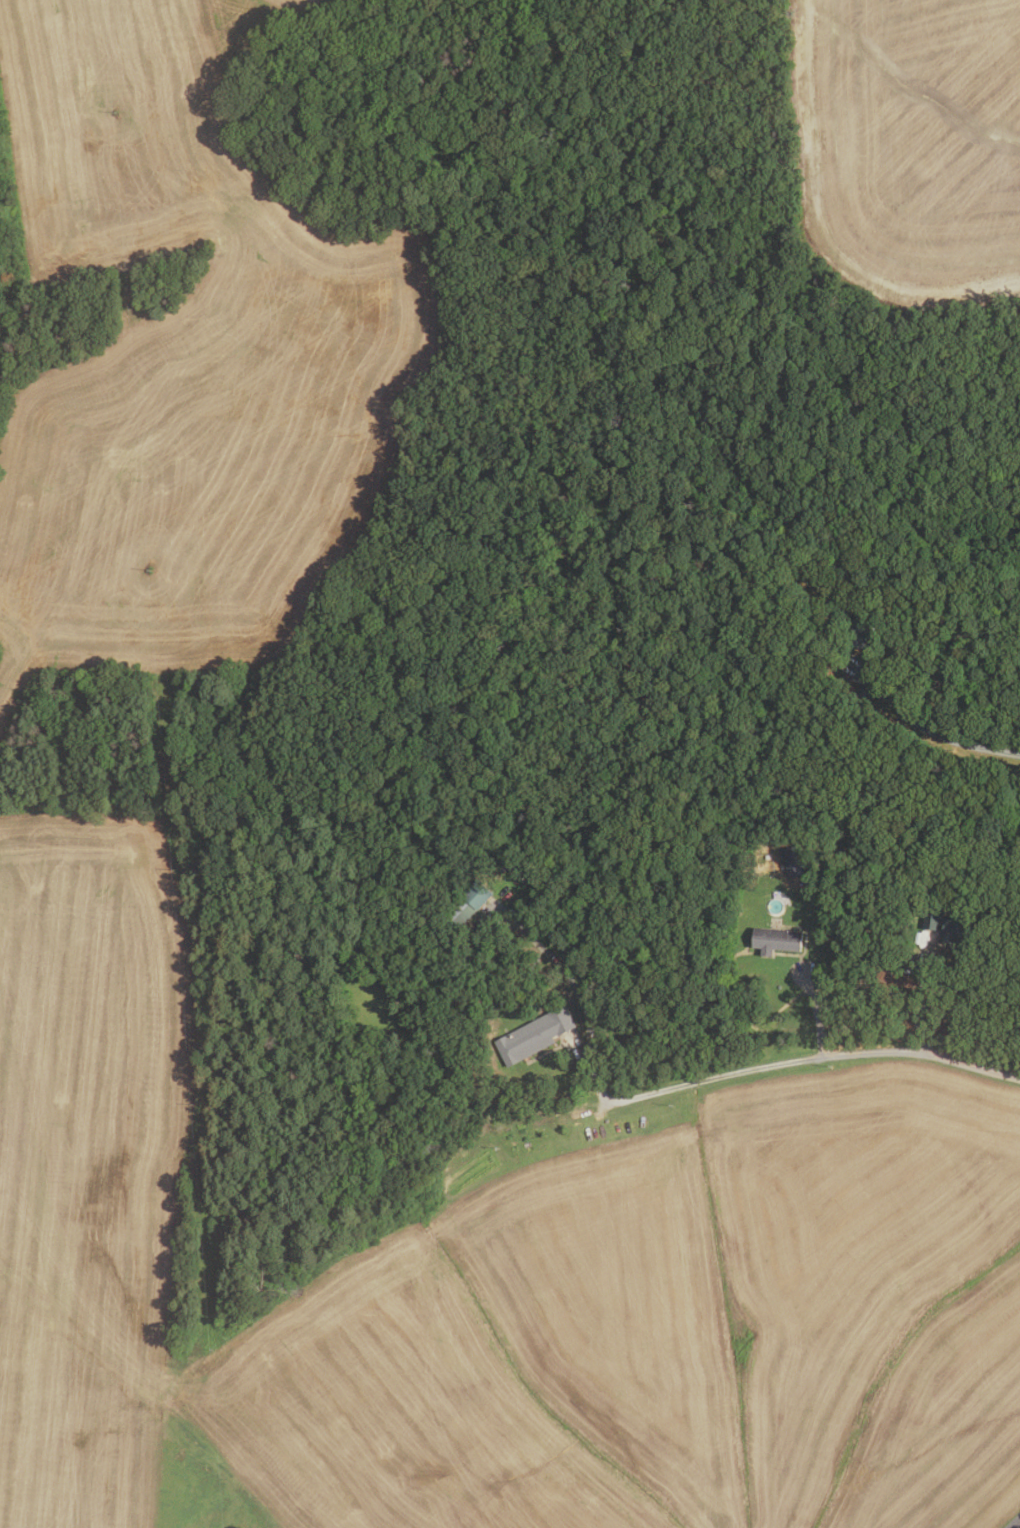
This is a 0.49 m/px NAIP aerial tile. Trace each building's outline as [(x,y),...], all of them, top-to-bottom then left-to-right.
[(475,878),(491,894),(460,926),(444,911),(475,878)] [(970,922),(968,945),(940,941),(942,926),(937,925),(937,929),(921,927),(923,913),(939,915),(938,919),(944,920),(944,918),(952,919),(952,915),(962,916),(962,921),(970,922)] [(799,951),(770,948),(769,955),(758,954),(759,947),(749,946),(751,926),(801,932),(799,951)] [(466,948),(467,961),(456,962),(455,949),(466,948)] [(491,1040),(563,1003),(574,1025),(552,1036),(554,1041),(505,1066),(491,1040)]
